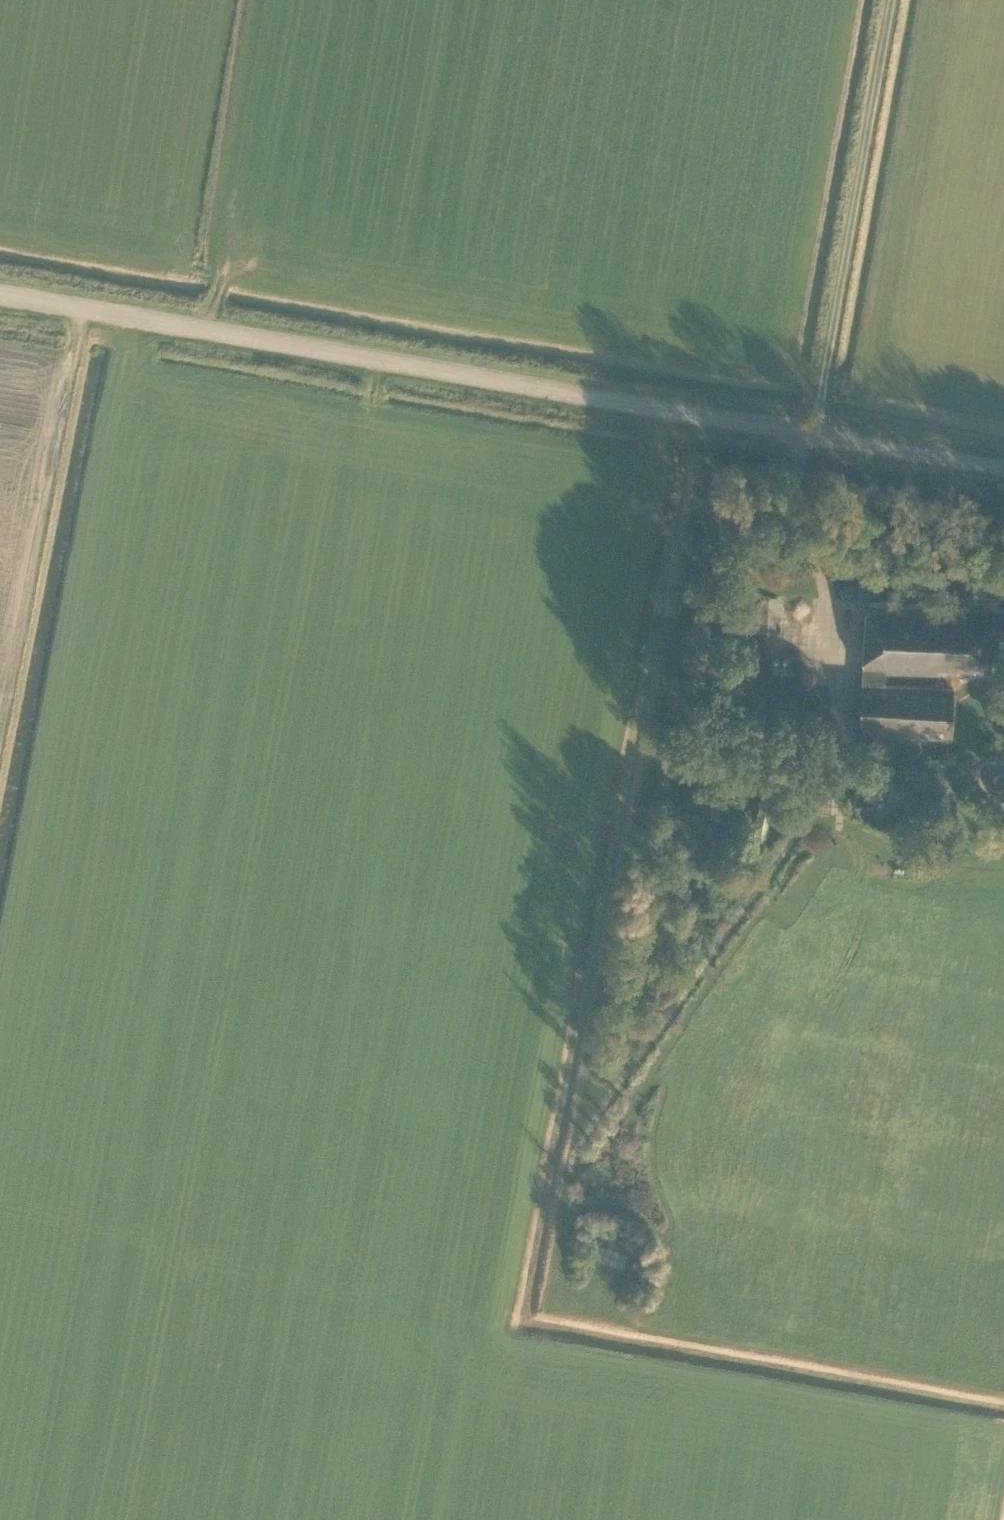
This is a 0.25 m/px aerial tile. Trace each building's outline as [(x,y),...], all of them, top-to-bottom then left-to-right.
[(867,597),(863,731),(950,735),(953,686),(885,683),(886,667),(991,670),(992,629),(1003,630),(1003,602),(992,602),(992,605),(972,604),(972,600),(867,597)] [(868,808),(865,795),(856,797),(858,810),(868,808)]
